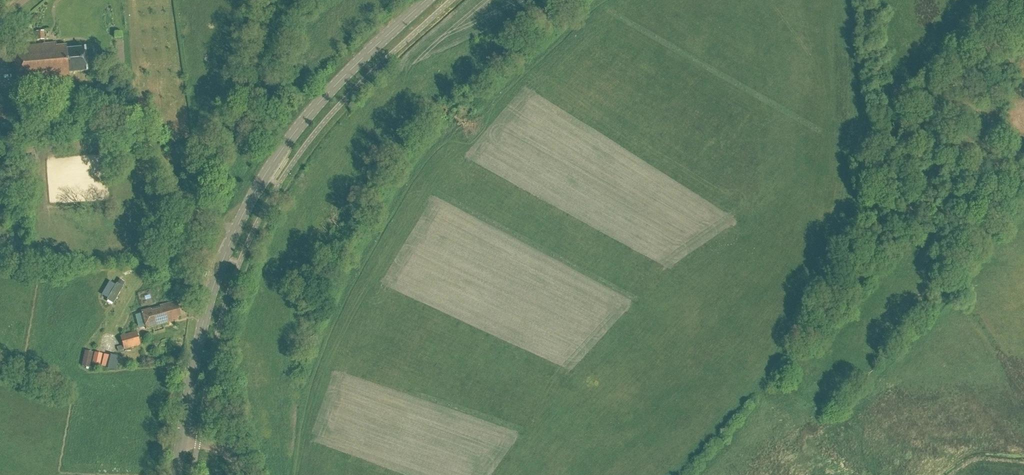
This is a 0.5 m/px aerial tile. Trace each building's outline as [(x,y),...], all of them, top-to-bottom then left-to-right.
[(44,40),(43,32),(35,32),(36,41),(44,40)] [(70,82),(69,72),(87,71),(85,47),(68,48),(67,44),(57,45),(56,42),(14,46),(17,87),(70,82)] [(114,282),(104,300),(110,304),(121,286),(114,282)] [(179,317),(182,316),(177,301),(161,306),(162,309),(153,311),(152,309),(142,312),(147,329),(180,319),(179,317)] [(142,345),(138,331),(121,336),(124,346),(118,347),(120,352),(142,345)] [(84,351),(81,366),(90,368),(93,353),(84,351)] [(99,366),(102,355),(94,353),(92,365),(99,366)] [(108,368),(110,357),(104,356),(101,367),(108,368)]
